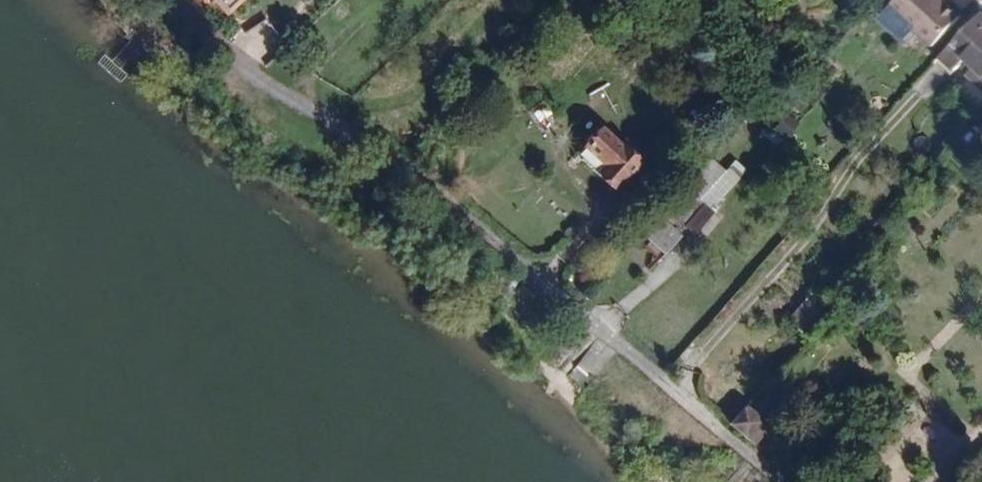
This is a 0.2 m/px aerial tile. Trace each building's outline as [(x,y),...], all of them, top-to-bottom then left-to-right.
[(950,0),(896,0),(891,5),(933,44),(963,12),(950,0)] [(975,66),(981,59),(981,10),(940,56),(954,68),(966,57),(975,66)] [(975,66),(981,72),(971,83),(981,94),(981,59),(975,66)] [(637,165),(601,130),(584,148),(602,165),(595,173),(613,191),(637,165)] [(739,176),(715,155),(669,209),(693,230),(739,176)] [(653,215),(635,237),(660,256),(677,235),(653,215)] [(595,376),(610,350),(593,340),(577,366),(595,376)] [(742,411),(730,424),(729,425),(754,446),(755,444),(766,431),(742,411)]
